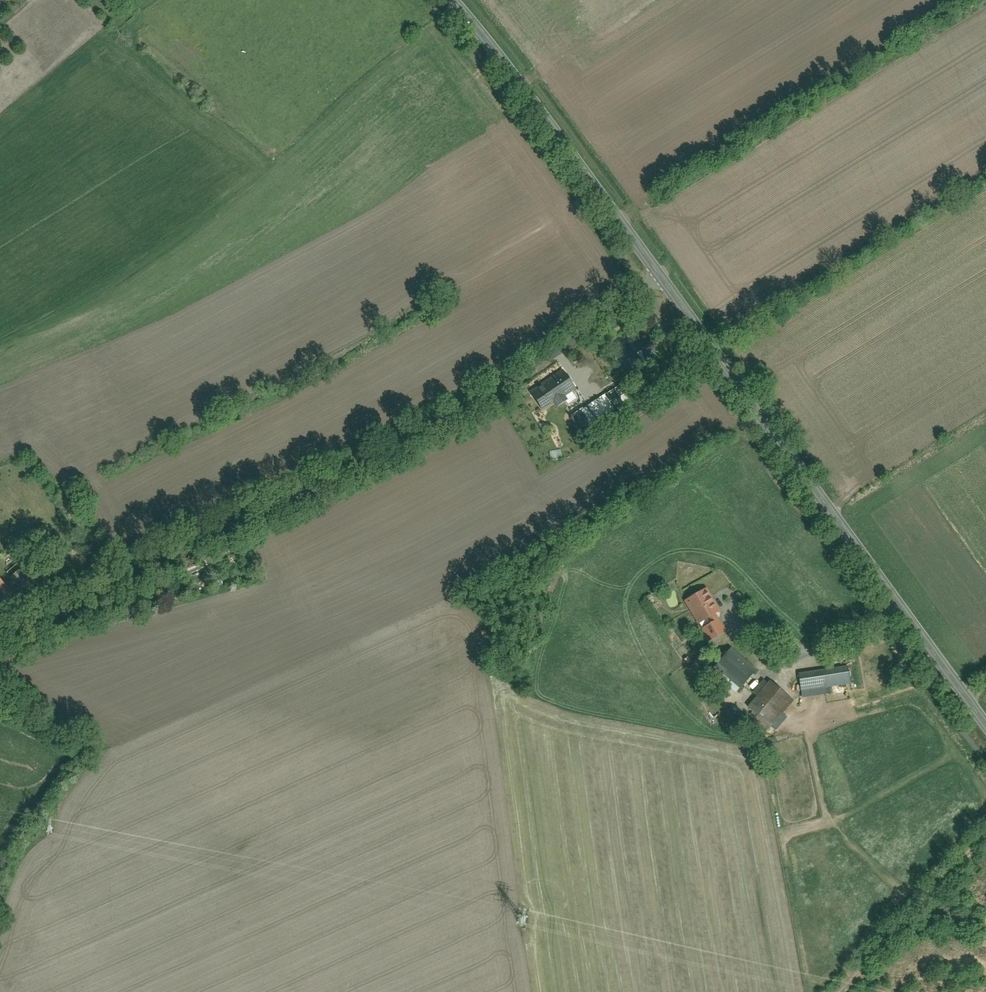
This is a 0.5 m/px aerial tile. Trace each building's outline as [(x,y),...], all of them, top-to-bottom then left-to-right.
[(576,387),(562,366),(528,390),(542,410),(553,402),(556,406),(568,397),(565,394),(576,387)] [(631,399),(620,382),(572,414),(589,439),(602,430),(605,434),(620,424),(612,412),(631,399)] [(8,584),(0,575),(0,591),(8,584)] [(721,609),(707,585),(684,599),(698,623),(700,622),(716,612),(721,609)] [(727,629),(716,612),(700,622),(702,625),(701,627),(709,640),(727,629)] [(757,667),(731,645),(710,669),(736,691),(757,667)] [(848,663),(798,671),(801,696),(826,692),(825,685),(851,682),(848,663)] [(793,699),(768,678),(747,704),(771,725),(793,699)]
